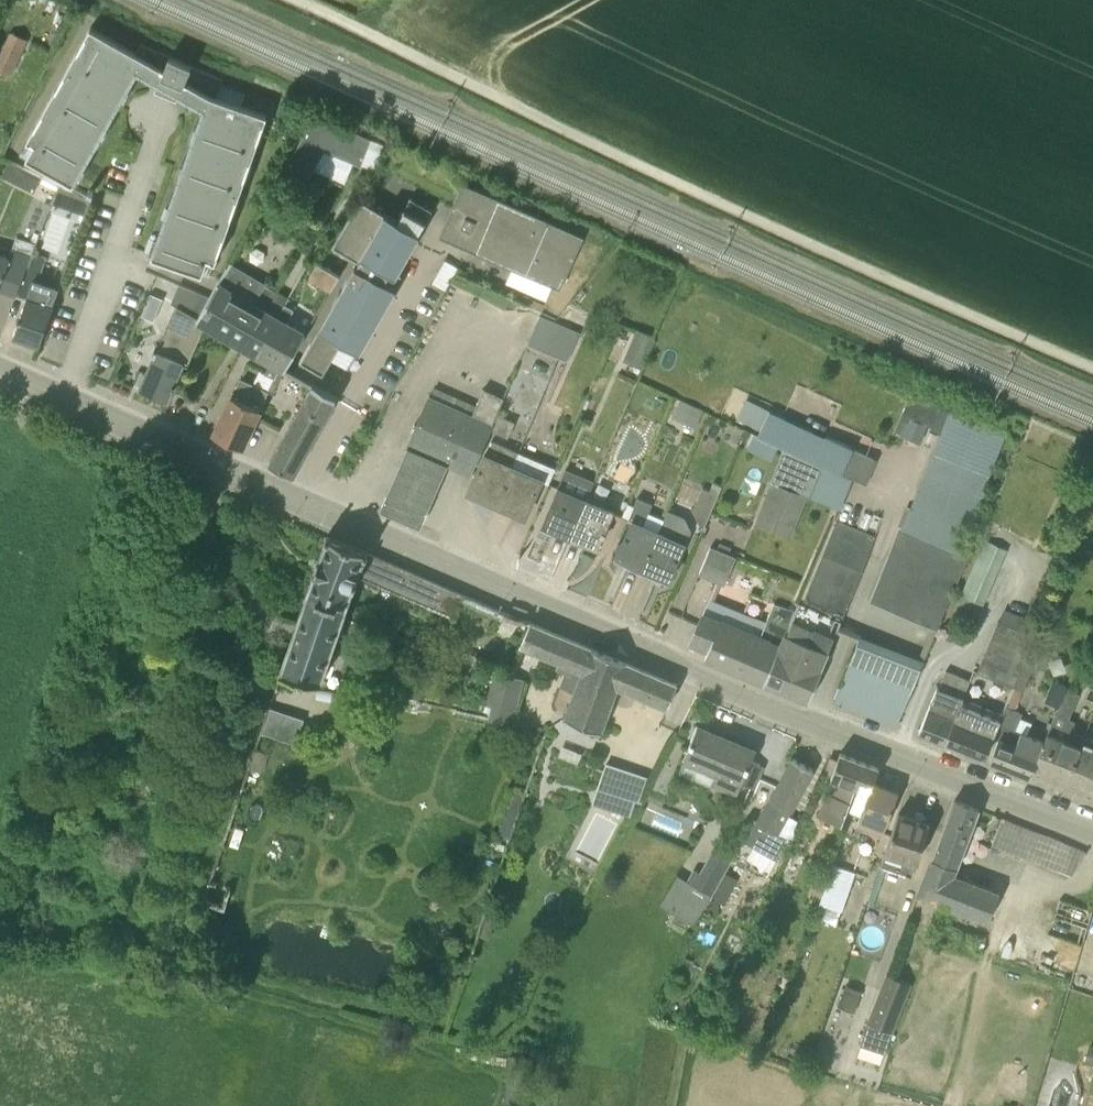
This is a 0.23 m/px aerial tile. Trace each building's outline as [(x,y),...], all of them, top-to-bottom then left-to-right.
[(170,56),(165,69),(91,26),(27,139),(35,143),(27,157),(55,172),(74,183),(75,181),(68,177),(77,162),(83,166),(97,142),(90,139),(98,124),(105,128),(118,104),(111,100),(120,85),(127,89),(137,70),(159,82),(155,92),(156,92),(159,87),(177,95),(175,100),(176,101),(179,94),(204,108),(197,129),(203,131),(199,143),(193,140),(184,166),(190,168),(186,180),(179,178),(170,203),(177,205),(172,217),(166,215),(157,241),(163,243),(159,255),(153,252),(152,255),(203,273),(208,258),(215,260),(267,114),(211,95),(185,80),(192,65),(170,56)] [(28,39),(10,31),(0,53),(0,70),(12,75),(28,39)] [(372,140),(314,116),(285,171),(307,183),(325,151),(361,167),(372,140)] [(103,198),(11,157),(8,157),(0,174),(0,177),(49,198),(55,198),(43,224),(43,227),(36,242),(66,255),(67,238),(80,209),(54,198),(103,198)] [(563,290),(586,238),(464,184),(449,219),(455,222),(448,239),(563,290)] [(359,260),(293,373),(315,387),(342,341),(361,352),(398,288),(379,277),(384,269),(397,277),(422,234),(420,233),(428,221),(405,208),(398,221),(360,199),(333,245),(359,260)] [(32,255),(35,249),(20,243),(16,253),(9,250),(6,257),(0,255),(0,288),(16,294),(17,292),(17,293),(32,255)] [(60,285),(37,277),(44,260),(32,255),(17,293),(27,297),(14,335),(39,344),(60,285)] [(284,367),(304,331),(279,315),(290,297),(231,261),(197,318),(205,323),(272,362),(267,374),(275,378),(281,366),(284,367)] [(567,359),(579,332),(541,315),(529,342),(567,359)] [(187,365),(201,334),(169,319),(154,354),(153,356),(140,387),(168,399),(173,387),(174,387),(176,383),(175,383),(183,363),(187,365)] [(636,330),(623,360),(641,368),(654,338),(636,330)] [(214,433),(242,447),(268,392),(240,378),(214,433)] [(338,402),(315,387),(270,463),(273,465),(273,464),(292,474),(292,475),(294,476),(333,406),(338,409),(341,404),(338,402)] [(471,475),(492,431),(499,415),(497,414),(504,397),(484,388),(473,414),(429,395),(406,446),(447,464),(471,475)] [(940,408),(910,396),(900,417),(909,421),(911,417),(931,426),(940,408)] [(704,410),(680,399),(672,417),(696,428),(704,410)] [(758,437),(783,448),(822,467),(839,475),(849,453),(852,448),(771,410),(770,411),(758,437)] [(870,601),(875,602),(937,630),(969,555),(961,551),(1005,436),(949,412),(903,529),(900,528),(870,601)] [(514,422),(499,415),(492,431),(507,438),(514,422)] [(495,503),(519,451),(496,441),(490,455),(486,453),(468,491),(495,503)] [(422,521),(447,464),(406,446),(381,503),(422,521)] [(807,495),(809,496),(822,467),(783,448),(771,481),(770,480),(769,481),(807,495)] [(495,503),(525,516),(542,480),(550,485),(559,469),(519,451),(495,503)] [(594,481),(566,468),(542,524),(570,536),(586,501),(585,501),(594,481)] [(807,495),(769,481),(753,522),(790,536),(807,495)] [(693,513),(708,520),(721,489),(705,483),(693,513)] [(659,532),(658,532),(643,525),(652,503),(638,497),(628,519),(632,522),(625,538),(617,544),(618,550),(619,550),(617,556),(643,567),(659,532)] [(613,514),(586,501),(570,536),(598,548),(613,514)] [(669,579),(691,529),(685,517),(667,509),(658,532),(659,532),(643,567),(669,579)] [(833,519),(795,611),(796,612),(767,682),(809,699),(875,537),(833,519)] [(506,609),(368,552),(327,536),(326,537),(327,538),(307,593),(346,609),(358,574),(455,616),(462,600),(503,617),(506,609)] [(984,539),(948,623),(960,628),(973,599),(983,603),(1006,548),(984,539)] [(736,556),(711,546),(699,575),(724,585),(736,556)] [(324,678),(349,610),(346,609),(307,593),(279,669),(324,678)] [(703,611),(690,643),(708,650),(726,606),(710,599),(704,612),(703,611)] [(774,602),(761,635),(741,627),(736,638),(743,641),(731,667),(767,682),(796,612),(795,611),(774,602)] [(741,627),(746,614),(726,606),(708,650),(705,656),(731,667),(743,641),(736,638),(741,627)] [(976,671),(1013,687),(1024,660),(1040,624),(1005,609),(1000,622),(997,621),(976,671)] [(677,683),(531,621),(520,645),(583,671),(563,715),(598,730),(617,685),(667,707),(677,683)] [(924,660),(860,635),(834,701),(896,724),(924,660)] [(1035,664),(1024,660),(1013,687),(1002,714),(1003,715),(999,724),(1013,730),(1014,729),(1021,712),(1015,709),(1035,664)] [(944,740),(962,697),(969,680),(944,670),(919,730),(944,740)] [(522,677),(497,672),(486,716),(512,722),(522,677)] [(1053,680),(1047,694),(1044,701),(1058,706),(1065,688),(1066,685),(1053,680)] [(1034,767),(1067,780),(1084,736),(1072,731),(1075,721),(1069,719),(1079,693),(1065,688),(1058,706),(1059,707),(1056,714),(1054,713),(1043,742),(1044,742),(1034,767)] [(962,697),(944,740),(985,756),(995,734),(999,724),(1003,715),(1002,714),(962,697)] [(268,726),(300,730),(302,711),(270,707),(268,726)] [(995,734),(1001,737),(993,760),(1031,775),(1034,767),(1044,742),(1043,742),(1020,732),(1014,729),(1013,730),(999,724),(995,734)] [(755,751),(697,726),(685,757),(717,770),(712,780),(738,791),(742,781),(752,785),(761,764),(752,760),(755,751)] [(1084,736),(1067,780),(1092,790),(1092,739),(1084,736)] [(842,823),(847,808),(860,776),(873,781),(878,766),(841,751),(831,776),(838,778),(824,817),(842,823)] [(793,757),(757,822),(753,820),(742,839),(775,858),(787,837),(777,832),(813,768),(793,757)] [(860,776),(847,808),(865,815),(860,827),(881,835),(898,791),(873,781),(860,776)] [(916,898),(986,921),(997,889),(953,874),(979,808),(955,799),(916,898)] [(911,876),(916,861),(930,823),(898,812),(886,850),(880,866),(911,876)] [(1005,818),(1002,816),(1001,819),(993,840),(1072,871),(1085,852),(1086,853),(1087,851),(1085,849),(1049,835),(1005,818)] [(688,880),(711,894),(724,873),(731,861),(712,850),(700,872),(694,868),(688,880)] [(830,871),(821,895),(814,915),(837,924),(855,872),(832,865),(830,871)] [(829,870),(817,866),(809,890),(820,895),(829,870)] [(724,873),(711,894),(727,902),(739,881),(724,873)] [(1081,945),(1092,910),(1059,899),(1053,916),(1056,917),(1051,934),(1081,945)] [(909,983),(884,974),(866,1023),(891,1032),(909,983)] [(855,1013),(862,990),(845,985),(838,1007),(855,1013)]
